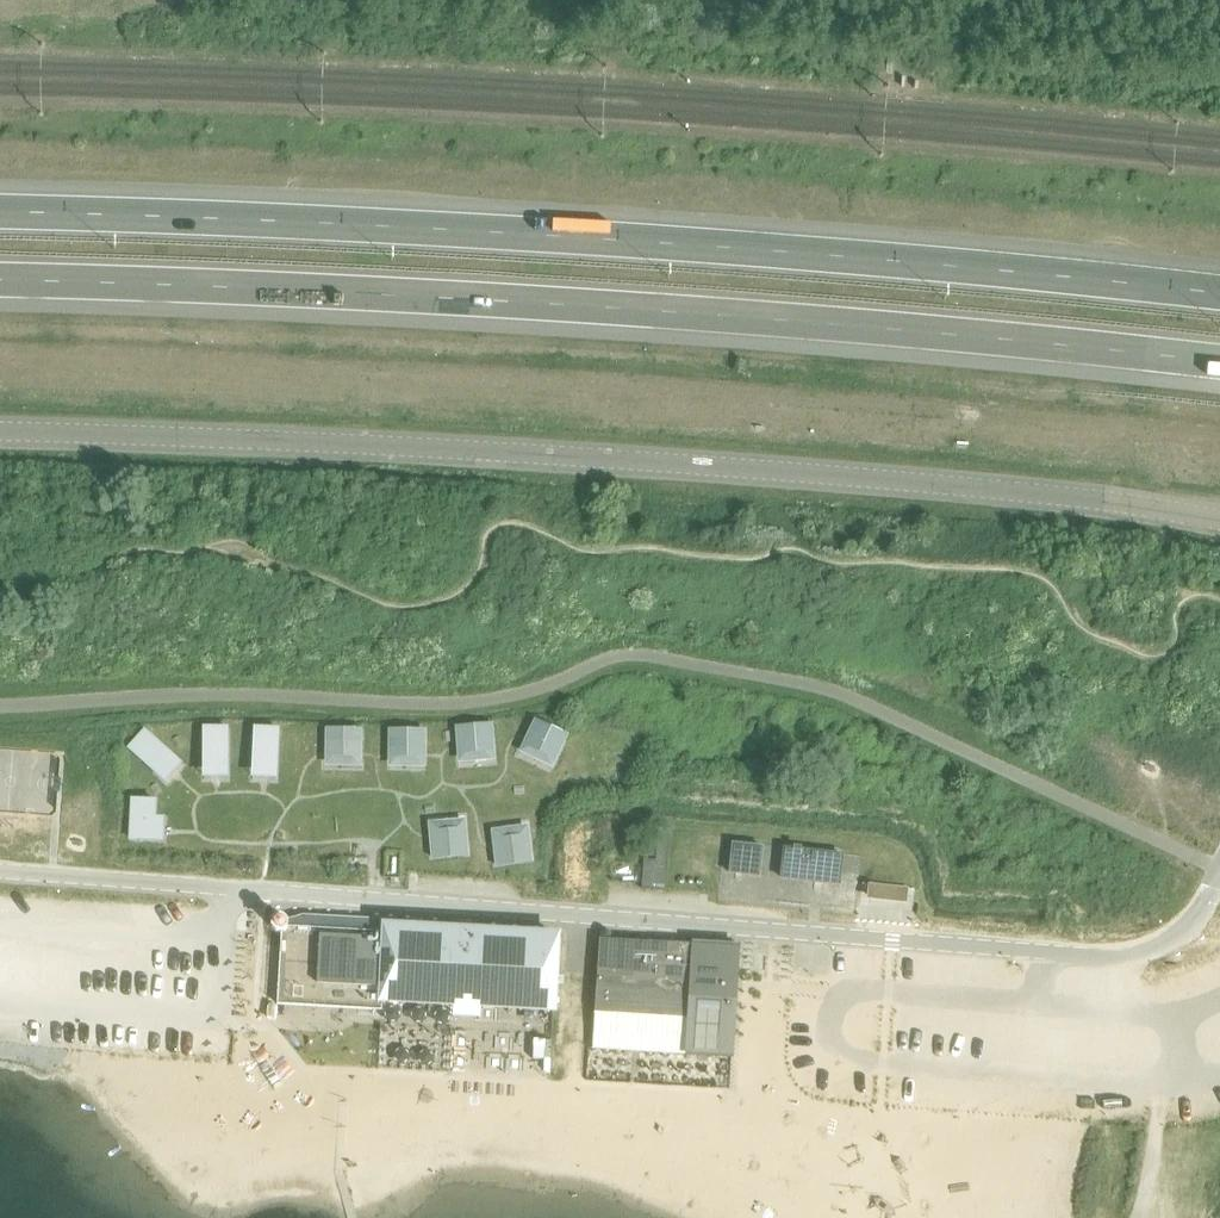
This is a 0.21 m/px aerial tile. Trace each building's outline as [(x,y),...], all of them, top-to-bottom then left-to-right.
[(535,720),(528,733),(529,733),(532,742),(530,747),(537,750),(532,759),(536,761),(541,752),(547,755),(550,750),(559,747),(559,748),(566,734),(535,720)] [(456,727),(457,741),(458,741),(465,747),(466,753),(473,752),(474,762),(478,762),(478,752),(485,751),(485,746),(491,739),(492,739),(490,724),(456,727)] [(203,728),(203,761),(227,762),(227,728),(203,728)] [(253,728),(252,762),(276,763),(277,729),(253,728)] [(325,728),(324,748),(328,748),(332,751),(332,754),(353,755),(354,752),(357,748),(361,749),(361,729),(325,728)] [(390,730),(390,749),(394,749),(397,753),(397,756),(416,756),(416,753),(419,749),(424,749),(424,730),(390,730)] [(145,731),(128,749),(150,769),(167,751),(145,731)] [(131,800),(130,838),(152,839),(154,801),(131,800)] [(432,858),(467,855),(466,841),(465,841),(457,835),(457,829),(450,830),(449,820),(445,820),(445,830),(438,831),(438,837),(432,844),(431,844),(432,858)] [(507,828),(508,838),(501,839),(501,844),(495,852),(494,852),(496,866),(530,862),(528,847),(527,847),(520,842),(520,836),(512,837),(511,827),(507,828)] [(655,861),(643,860),(641,888),(663,889),(668,832),(657,831),(655,861)] [(729,873),(758,876),(761,847),(732,844),(729,873)] [(779,877),(836,881),(838,853),(781,849),(779,877)] [(862,889),(861,901),(895,903),(896,891),(862,889)] [(275,932),(281,933),(277,1005),(380,1010),(381,999),(382,1000),(453,1003),(453,1005),(479,1006),(479,1005),(551,1009),(555,936),(386,927),(386,933),(385,933),(356,931),(356,937),(320,935),(321,929),(288,927),(288,921),(283,915),(276,914),(270,920),(269,927),(275,932)] [(735,981),(737,946),(691,944),(659,942),(659,943),(598,939),(593,1012),(689,1018),(686,1053),(723,1056),(728,980),(735,981)] [(593,1012),(591,1048),(686,1053),(689,1018),(593,1012)] [(450,1070),(452,1034),(426,1033),(424,1068),(450,1070)]
